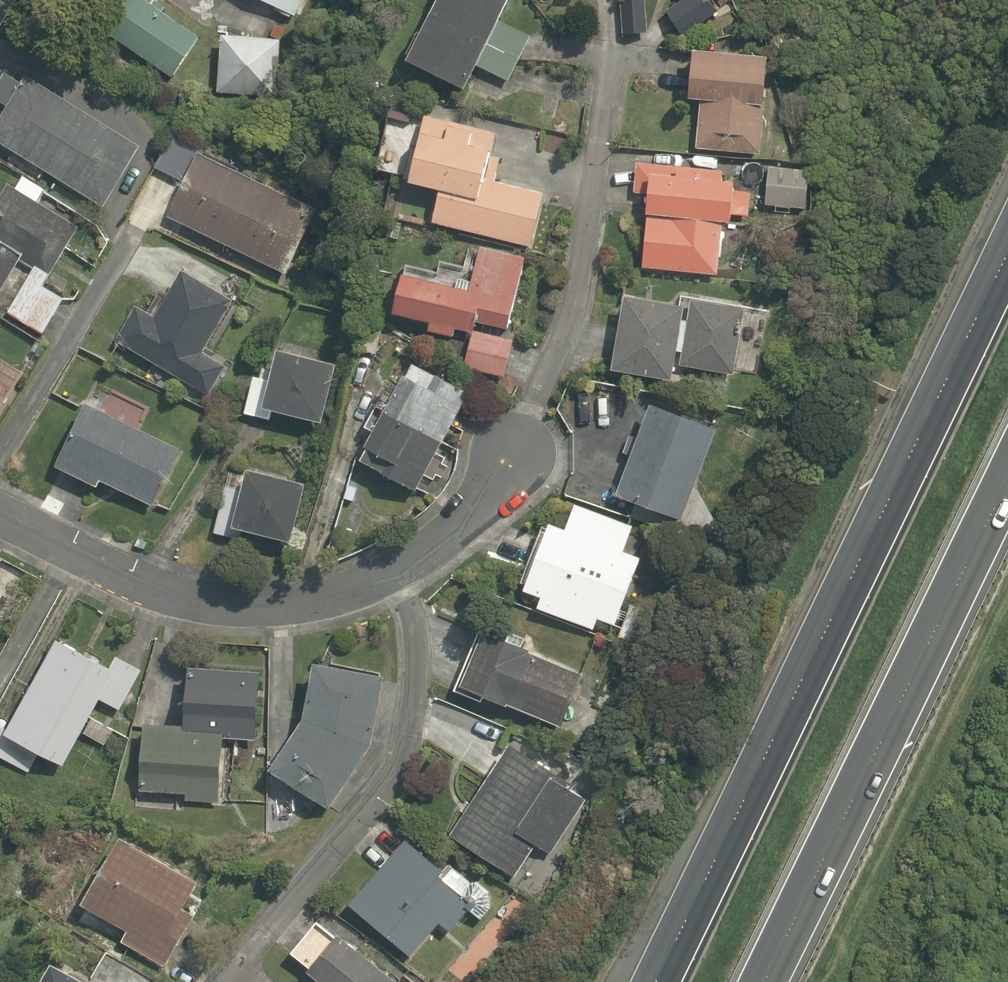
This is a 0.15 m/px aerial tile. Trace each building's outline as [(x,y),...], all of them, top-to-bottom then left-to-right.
[(103,31),(172,77),(201,32),(152,0),(123,0),(103,31)] [(291,16),(299,0),(256,0),(291,16)] [(402,59),(458,87),(470,65),(505,83),(529,35),(493,17),(502,0),(432,0),(402,59)] [(643,0),(623,0),(622,32),(642,33),(643,0)] [(658,8),(677,36),(714,12),(707,0),(671,0),(658,8)] [(212,31),(210,94),(275,96),(276,33),(212,31)] [(757,150),(762,51),(686,48),(683,99),(698,100),(695,146),(757,150)] [(0,119),(0,144),(100,205),(136,144),(25,77),(0,119)] [(438,187),(429,220),(530,243),(540,198),(476,183),(488,133),(416,116),(401,179),(438,187)] [(307,209),(164,135),(146,167),(179,186),(164,213),(275,271),(307,209)] [(749,170),(635,157),(631,193),(643,195),(635,269),(715,278),(721,220),(743,223),(749,170)] [(807,166),(765,164),(763,203),(805,205),(807,166)] [(0,192),(0,236),(23,251),(21,254),(33,262),(51,273),(77,231),(33,203),(41,190),(12,172),(0,192)] [(21,254),(23,251),(0,236),(0,288),(21,254)] [(465,265),(421,251),(417,264),(398,258),(385,306),(425,318),(422,326),(448,334),(451,325),(464,329),(468,317),(501,328),(524,255),(473,239),(465,265)] [(43,286),(51,273),(33,262),(3,311),(39,333),(61,297),(43,286)] [(174,271),(146,314),(137,308),(113,344),(197,399),(221,362),(198,347),(226,304),(174,271)] [(747,306),(619,289),(608,370),(670,378),(673,361),(738,370),(747,306)] [(465,343),(448,341),(445,366),(501,375),(507,336),(467,330),(465,343)] [(312,418),(328,362),(270,345),(264,367),(252,364),(239,409),(259,415),(262,405),(312,418)] [(0,359),(0,408),(22,373),(0,359)] [(411,489),(462,391),(403,361),(352,459),(411,489)] [(176,448),(78,398),(46,465),(92,488),(96,480),(147,505),(176,448)] [(676,516),(709,428),(642,403),(609,491),(676,516)] [(302,480),(242,467),(237,488),(219,484),(207,532),(230,538),(232,532),(288,544),(302,480)] [(542,521),(522,586),(539,592),(533,611),(589,629),(594,615),(613,621),(635,555),(619,550),(624,534),(587,522),(590,511),(570,504),(562,528),(542,521)] [(477,631),(452,687),(556,726),(578,670),(477,631)] [(45,635),(0,717),(0,760),(24,774),(37,752),(58,764),(76,730),(100,744),(115,719),(90,704),(94,698),(113,710),(139,670),(111,652),(102,666),(45,635)] [(379,673),(311,660),(300,719),(266,768),(327,805),(370,746),(379,673)] [(216,802),(217,737),(257,738),(257,668),(180,667),(179,726),(139,725),(138,795),(179,795),(179,801),(216,802)] [(583,799),(504,744),(447,832),(515,876),(534,847),(547,856),(583,799)] [(180,906),(193,885),(110,834),(70,898),(120,929),(114,939),(164,970),(198,917),(180,906)] [(348,912),(409,954),(431,921),(445,931),(460,909),(481,923),(497,900),(402,834),(348,912)] [(283,955),(315,978),(312,981),(400,981),(310,917),(283,955)] [(46,952),(27,981),(94,981),(46,952)]
